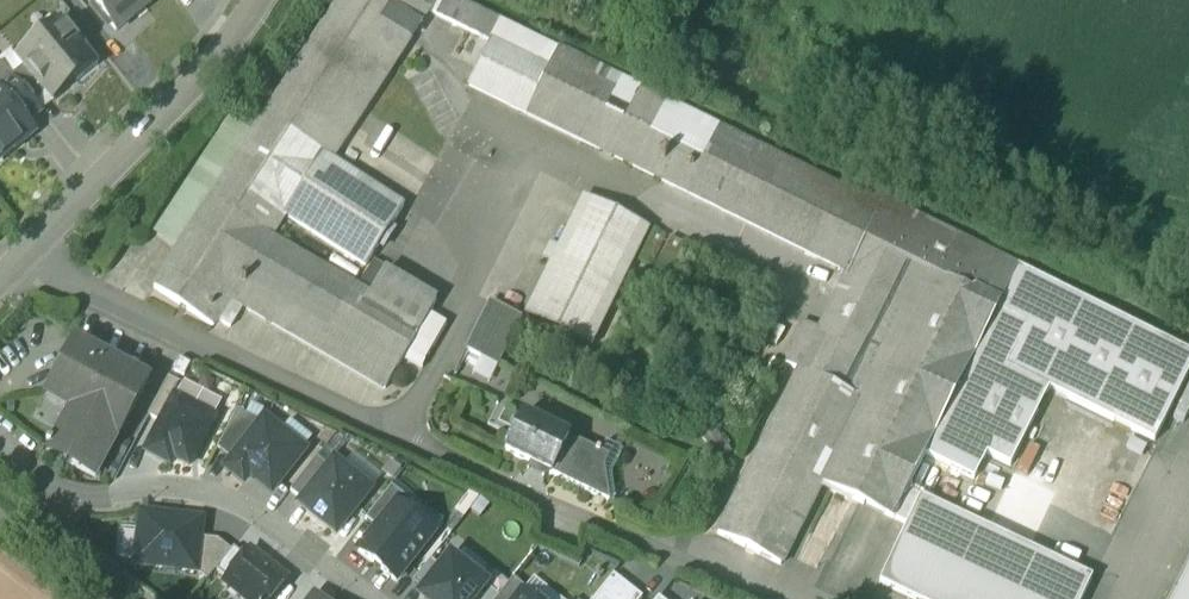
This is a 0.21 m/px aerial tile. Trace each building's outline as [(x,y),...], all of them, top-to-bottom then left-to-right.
[(89,2),(114,32),(154,0),(91,0),(89,2)] [(264,120),(324,160),(332,165),(332,164),(429,14),(429,13),(424,9),(409,0),(343,0),(264,120)] [(450,0),(428,0),(424,9),(429,13),(429,14),(490,45),(547,74),(557,53),(450,0)] [(60,22),(15,58),(46,95),(53,103),(97,67),(60,22)] [(547,74),(490,45),(469,89),(526,117),(547,74)] [(861,201),(557,53),(547,74),(526,117),(849,273),(879,210),(861,201)] [(1,63),(0,64),(0,93),(26,124),(41,112),(35,104),(12,76),(1,63)] [(46,95),(23,67),(12,76),(35,104),(46,95)] [(0,93),(0,158),(32,132),(26,124),(0,93)] [(264,120),(153,288),(212,328),(230,301),(220,295),(261,234),(270,239),(285,218),(324,160),(264,120)] [(404,211),(332,164),(332,165),(324,160),(285,218),(365,270),(404,211)] [(889,198),(867,188),(861,201),(879,210),(883,202),(886,204),(889,198)] [(649,231),(583,200),(525,317),(591,349),(649,231)] [(886,204),(883,202),(879,210),(849,273),(821,330),(821,331),(800,370),(800,371),(718,534),(780,565),(823,486),(894,522),(895,521),(908,493),(926,458),(997,311),(1018,268),(886,204)] [(270,239),(261,234),(220,295),(230,301),(385,392),(405,359),(430,315),(437,304),(384,273),(370,298),(270,239)] [(1018,268),(997,311),(1027,326),(1006,368),(1049,389),(1154,442),(1188,371),(1188,354),(1018,268)] [(521,318),(491,303),(467,351),(497,366),(521,318)] [(997,311),(926,458),(975,482),(988,457),(1011,468),(1049,389),(1006,368),(1027,326),(997,311)] [(445,324),(430,315),(405,359),(421,368),(445,324)] [(804,322),(784,363),(800,370),(821,331),(821,330),(804,322)] [(145,380),(78,343),(51,393),(75,406),(54,445),(51,449),(51,451),(94,474),(145,380)] [(161,422),(181,386),(169,380),(150,416),(161,422)] [(220,407),(181,386),(161,422),(146,451),(170,464),(173,459),(188,467),(220,407)] [(231,459),(260,423),(239,412),(217,450),(231,459)] [(569,438),(523,416),(505,453),(530,465),(546,473),(551,475),(569,438)] [(303,450),(264,419),(260,423),(231,459),(223,470),(242,485),(248,478),(268,494),(303,450)] [(605,456),(569,438),(551,475),(587,493),(605,456)] [(302,500),(328,469),(317,460),(291,491),(302,500)] [(302,500),(298,505),(334,535),(371,490),(335,460),(328,469),(302,500)] [(546,473),(530,465),(527,471),(543,479),(546,473)] [(366,517),(379,527),(396,505),(402,498),(390,488),(366,517)] [(908,493),(895,521),(908,528),(880,585),(908,598),(1085,598),(1093,583),(908,493)] [(472,507),(463,499),(454,511),(464,518),(472,507)] [(434,535),(396,505),(379,527),(359,553),(396,583),(434,535)] [(202,520),(137,514),(133,563),(198,569),(201,538),(202,520)] [(215,540),(201,538),(198,569),(206,580),(230,552),(215,540)] [(248,549),(221,582),(242,598),(272,598),(287,581),(248,549)] [(452,557),(441,570),(425,591),(419,598),(421,598),(475,598),(484,587),(487,584),(452,557)] [(414,582),(425,591),(441,570),(430,561),(414,582)] [(1174,598),(1188,598),(1188,569),(1174,598)] [(627,587),(613,576),(596,598),(618,598),(627,587)] [(522,592),(524,589),(513,580),(499,598),(498,598),(516,598),(522,592)] [(475,598),(498,598),(499,598),(484,587),(475,598)] [(627,587),(618,598),(643,598),(627,587)]
